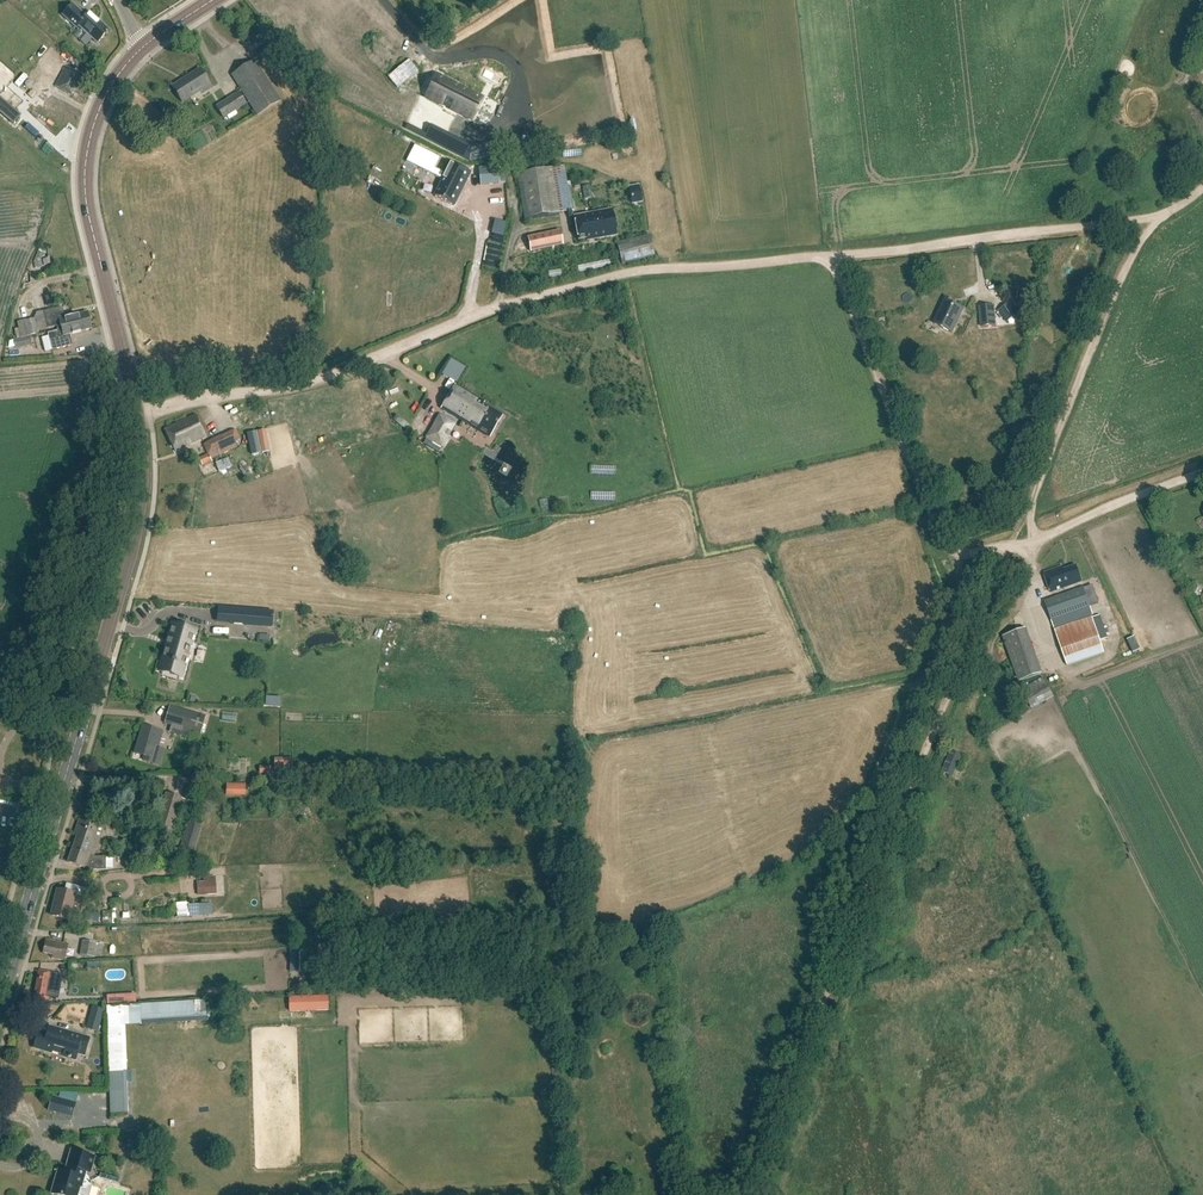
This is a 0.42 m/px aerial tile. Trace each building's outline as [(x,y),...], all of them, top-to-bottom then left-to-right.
[(85,17),(72,5),(62,16),(76,28),(78,26),(97,44),(108,31),(89,13),(85,17)] [(56,71),(60,64),(50,58),(45,65),(56,71)] [(256,116),(280,101),(254,61),(231,76),(256,116)] [(71,96),(81,76),(65,67),(54,87),(71,96)] [(49,84),(54,75),(49,72),(49,71),(43,68),(38,78),(49,84)] [(201,95),(212,88),(200,69),(171,87),(181,103),(199,92),(201,95)] [(434,75),(427,88),(440,94),(436,103),(466,118),(476,96),(434,75)] [(239,92),(215,107),(223,119),(247,104),(239,92)] [(495,143),(471,147),(473,161),(497,158),(495,143)] [(406,162),(441,179),(440,181),(442,182),(435,197),(453,206),(470,172),(449,162),(444,173),(435,169),(441,158),(440,157),(440,158),(415,145),(414,145),(406,162)] [(479,169),(480,186),(499,184),(498,167),(479,169)] [(525,219),(572,212),(564,167),(517,174),(525,219)] [(639,186),(629,188),(632,204),(641,203),(639,186)] [(596,237),(596,240),(616,236),(612,210),(574,217),(578,240),(596,237)] [(556,247),(553,232),(527,238),(530,252),(556,247)] [(622,265),(655,256),(650,235),(617,243),(622,265)] [(745,247),(729,249),(730,255),(746,253),(745,247)] [(538,260),(539,277),(588,271),(587,263),(599,262),(598,254),(538,260)] [(951,333),(962,310),(945,302),(934,324),(951,333)] [(980,328),(996,327),(994,306),(979,307),(980,328)] [(78,325),(89,323),(86,313),(60,320),(57,309),(42,313),(43,320),(34,322),(34,321),(17,326),(20,338),(29,336),(37,334),(37,332),(56,327),(56,330),(61,328),(61,327),(77,323),(78,325)] [(90,330),(89,323),(78,325),(77,323),(61,327),(61,328),(56,330),(58,336),(48,339),(51,351),(66,347),(64,336),(90,330)] [(29,336),(20,338),(13,340),(15,349),(31,345),(29,336)] [(483,403),(455,386),(442,408),(456,417),(457,416),(462,419),(462,420),(489,437),(501,417),(480,405),(482,403),(483,403)] [(175,452),(206,438),(196,416),(165,431),(175,452)] [(440,416),(435,424),(444,429),(441,435),(446,438),(454,424),(440,416)] [(202,466),(212,462),(210,459),(221,454),(237,448),(234,443),(240,440),(236,430),(203,445),(208,455),(198,459),(202,466)] [(263,452),(270,451),(266,430),(258,432),(263,452)] [(251,454),(262,452),(259,438),(248,440),(251,454)] [(218,472),(231,467),(228,459),(215,463),(218,472)] [(1082,583),(1076,566),(1065,570),(1064,567),(1043,574),(1050,593),(1082,583)] [(1095,585),(1086,588),(1091,600),(1100,597),(1095,585)] [(1054,630),(1093,616),(1083,588),(1044,602),(1054,630)] [(273,612),(232,609),(231,624),(272,627),(273,612)] [(1108,639),(1100,615),(1054,631),(1066,666),(1105,653),(1101,641),(1108,639)] [(172,625),(162,658),(161,663),(183,670),(188,654),(184,653),(186,646),(190,647),(194,632),(183,628),(172,625)] [(1026,626),(1001,632),(1012,679),(1037,673),(1026,626)] [(1031,706),(1053,694),(1044,677),(1028,686),(1032,692),(1025,696),(1031,706)] [(181,718),(168,713),(165,724),(200,734),(205,718),(183,710),(181,718)] [(160,765),(164,750),(158,749),(163,732),(143,726),(135,753),(145,756),(144,761),(160,765)] [(954,777),(962,756),(950,751),(942,772),(954,777)] [(274,759),(274,772),(293,772),(293,759),(274,759)] [(226,796),(246,796),(245,784),(226,784),(226,796)] [(72,850),(93,858),(97,846),(95,846),(102,827),(80,820),(74,836),(77,837),(72,850)] [(201,827),(188,823),(180,848),(193,852),(201,827)] [(93,858),(72,850),(68,862),(90,870),(90,869),(94,870),(106,870),(106,857),(93,858)] [(136,876),(150,876),(150,865),(135,866),(136,876)] [(204,878),(204,883),(197,883),(198,895),(217,893),(216,877),(204,878)] [(66,884),(64,893),(57,891),(51,916),(69,920),(75,896),(84,898),(86,889),(66,884)] [(187,902),(177,903),(178,918),(188,917),(187,902)] [(103,925),(112,924),(112,912),(102,912),(103,925)] [(64,961),(67,944),(46,940),(43,953),(53,955),(52,958),(64,961)] [(94,958),(97,944),(82,941),(79,956),(94,958)] [(56,993),(57,988),(55,985),(57,977),(54,974),(38,971),(33,1003),(48,1005),(50,992),(56,993)] [(93,992),(93,981),(65,981),(65,992),(93,992)] [(290,1012),(329,1010),(328,995),(289,997),(290,1012)] [(191,997),(134,1000),(135,1017),(192,1014),(191,997)] [(87,1026),(98,1030),(101,1019),(90,1015),(87,1026)] [(90,1038),(50,1027),(48,1033),(39,1031),(34,1048),(52,1053),(54,1046),(65,1049),(63,1056),(76,1060),(78,1053),(85,1055),(90,1038)] [(131,1072),(126,1072),(126,1073),(109,1073),(110,1114),(128,1113),(127,1082),(131,1081),(131,1072)] [(72,1117),(76,1103),(52,1096),(48,1111),(72,1117)] [(89,1181),(84,1180),(86,1172),(90,1173),(94,1157),(71,1151),(65,1173),(58,1171),(51,1194),(52,1194),(90,1194),(92,1187),(91,1185),(92,1184),(91,1183),(90,1183),(89,1181)]
